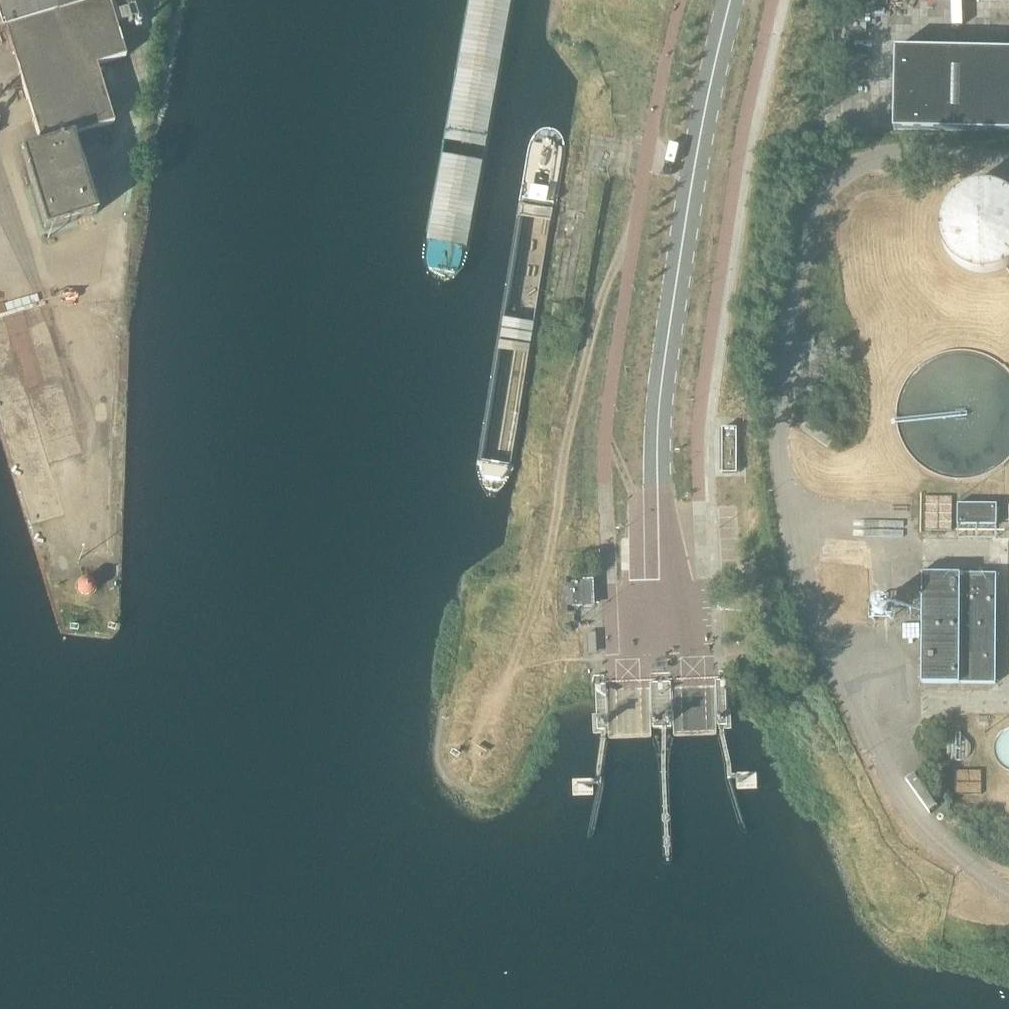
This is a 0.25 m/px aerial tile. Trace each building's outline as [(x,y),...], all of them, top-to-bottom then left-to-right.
[(0,31),(4,30),(104,0),(0,0),(0,30),(0,31)] [(4,30),(12,54),(18,75),(22,88),(96,66),(125,57),(120,37),(116,25),(112,13),(110,7),(108,0),(104,0),(4,30)] [(896,49),(895,130),(1008,132),(1008,51),(896,49)] [(96,66),(22,88),(26,100),(31,120),(39,145),(72,135),(72,136),(85,132),(113,123),(104,93),(96,66)] [(39,145),(20,150),(44,229),(95,214),(95,213),(75,145),(72,136),(72,135),(39,145)] [(940,229),(940,231),(940,234),(940,237),(941,239),(942,242),(943,245),(944,247),(945,250),(946,252),(950,256),(951,258),(953,260),(955,262),(960,266),(964,268),(967,269),(972,271),(975,272),(977,272),(983,273),(985,273),(991,272),(996,271),(999,270),(1004,268),(1008,265),(1008,192),(1006,190),(1001,188),(996,186),(994,185),(991,185),(985,184),(980,184),(977,185),(975,185),(969,187),(964,189),(962,190),(957,193),(955,195),(953,197),(951,199),(950,201),(948,203),(946,205),(945,208),(944,210),(943,213),(942,215),(941,218),(941,220),(940,223),(940,226),(940,229)] [(740,429),(720,429),(720,472),(740,472),(740,429)] [(996,538),(997,504),(957,503),(956,536),(996,538)] [(996,573),(960,573),(922,573),(921,683),(995,683),(996,573)] [(93,588),(93,587),(93,585),(92,584),(92,582),(91,581),(89,580),(88,579),(86,579),(85,579),(83,579),(82,579),(81,580),(79,581),(78,582),(78,584),(77,585),(77,587),(77,588),(78,590),(78,591),(79,592),(81,593),(82,594),(83,594),(85,595),(86,594),(88,594),(89,593),(91,592),(92,591),(92,590),(93,588)] [(567,584),(566,584),(567,606),(572,605),(572,606),(577,606),(592,605),(593,605),(592,581),(576,582),(571,581),(571,584),(567,584)]
